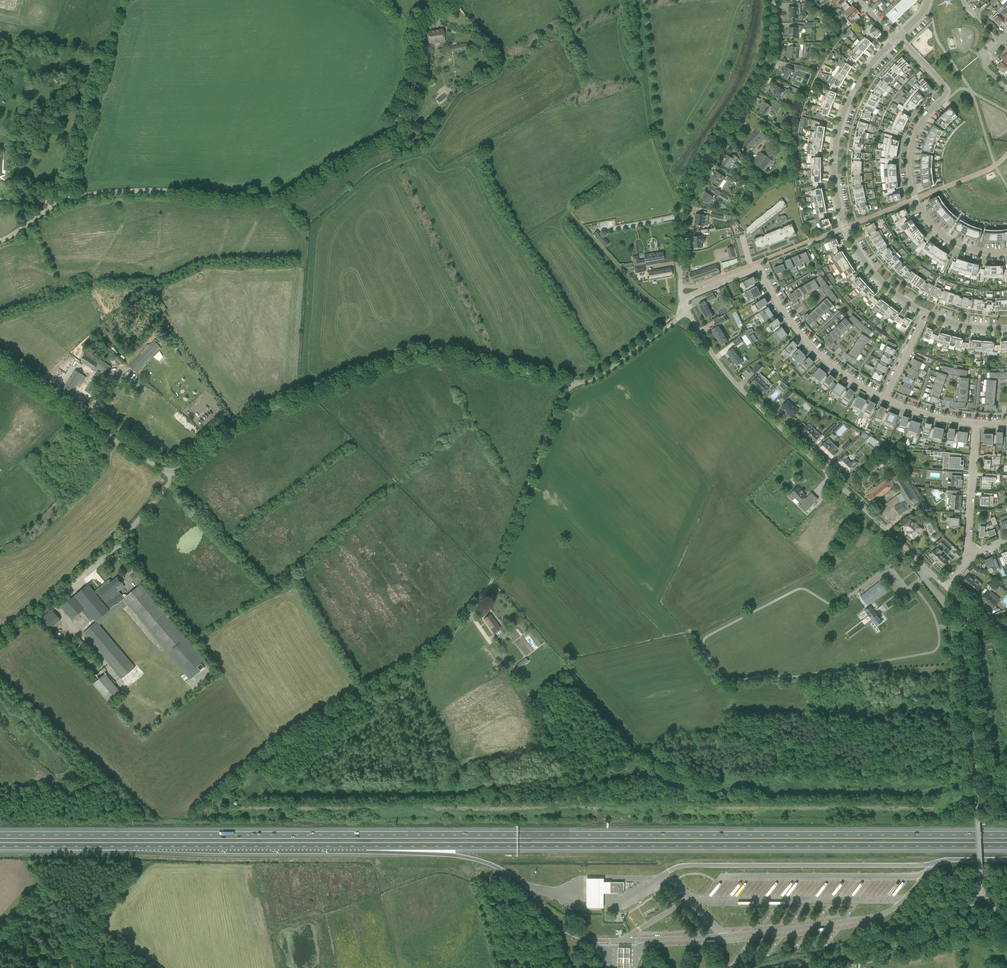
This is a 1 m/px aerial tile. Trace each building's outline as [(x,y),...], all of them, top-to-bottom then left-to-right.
[(835,4),(838,7),(840,6),(843,9),(848,4),(845,1),(846,0),(839,0),(835,4)] [(908,7),(901,0),(898,4),(905,12),(907,9),(908,7)] [(905,12),(898,4),(895,1),(891,5),(894,8),(900,15),(902,13),(902,14),(905,12)] [(800,8),(800,4),(792,4),(792,7),(789,7),(789,18),(798,18),(798,20),(799,21),(802,19),(803,20),(807,16),(803,11),(801,13),(800,13),(800,8)] [(851,8),(848,4),(843,9),(846,12),(845,14),(848,17),(856,9),(853,6),(851,8)] [(887,8),(890,12),(897,19),(900,17),(899,16),(900,15),(894,8),(891,5),(887,8)] [(887,8),(881,13),(885,17),(884,17),(890,24),(892,22),(894,21),(895,22),(897,19),(890,12),(887,8)] [(997,13),(1006,23),(1006,11),(1005,8),(999,14),(997,12),(997,13)] [(856,9),(848,17),(846,19),(852,25),(860,17),(857,14),(859,12),(856,9)] [(997,13),(991,18),(993,20),(1000,27),(1003,24),(1005,25),(1006,23),(997,13)] [(801,31),(801,26),(796,26),(796,28),(789,28),(789,38),(798,38),(798,33),(799,33),(800,33),(801,32),(801,31)] [(871,33),(868,35),(872,39),(874,37),(875,38),(876,39),(881,34),(880,33),(877,29),(876,30),(874,27),(870,32),(871,33)] [(445,42),(443,29),(427,32),(429,44),(434,43),(434,44),(445,42)] [(864,37),(860,42),(868,48),(872,43),(871,42),(869,41),(872,39),(868,35),(865,38),(864,37)] [(860,42),(856,46),(864,53),(868,48),(860,42)] [(453,53),(468,50),(466,43),(452,46),(453,53)] [(787,58),(799,59),(799,57),(802,57),(803,50),(800,50),(800,44),(793,43),(793,47),(788,47),(787,58)] [(856,46),(852,51),(860,57),(864,53),(856,46)] [(860,57),(852,51),(848,55),(849,56),(847,59),(851,63),(853,60),(854,61),(855,61),(856,62),(860,57)] [(895,64),(902,71),(903,71),(902,70),(904,68),(905,69),(909,65),(907,62),(908,61),(905,58),(904,59),(902,58),(899,60),(900,61),(898,63),(899,63),(897,66),(895,64)] [(843,62),(840,67),(849,72),(852,67),(851,66),(849,65),(851,63),(847,59),(845,63),(843,62)] [(1002,60),(999,62),(1001,63),(997,67),(1005,75),(1006,74),(1006,65),(1002,60)] [(902,71),(895,64),(892,67),(893,68),(892,69),(899,75),(902,71)] [(782,73),(780,77),(790,81),(792,76),(795,78),(799,70),(795,69),(794,71),(793,71),(785,67),(784,71),(784,72),(783,73),(782,73)] [(840,67),(837,72),(846,78),(849,72),(840,67)] [(890,70),(887,73),(895,79),(899,75),(892,69),(890,71),(890,70)] [(846,78),(837,72),(834,77),(843,83),(846,78)] [(895,79),(887,73),(885,75),(885,76),(884,78),(885,78),(883,82),(881,80),(889,86),(890,87),(892,85),(893,86),(897,81),(895,79)] [(831,76),(828,81),(832,84),(830,87),(835,89),(837,87),(838,87),(839,88),(843,83),(834,77),(831,76)] [(879,84),(878,86),(886,91),(889,86),(881,80),(878,84),(879,84)] [(916,83),(915,84),(923,94),(926,91),(928,94),(929,94),(928,94),(932,91),(931,91),(932,90),(933,91),(929,85),(926,82),(925,81),(920,85),(920,86),(916,83)] [(911,94),(911,95),(920,103),(920,102),(920,101),(921,102),(924,98),(924,99),(921,96),(923,94),(915,84),(913,86),(916,90),(915,90),(911,95),(911,94)] [(776,85),(772,92),(775,94),(774,96),(773,96),(777,99),(777,98),(780,100),(783,95),(785,96),(788,91),(782,87),(781,88),(776,85)] [(886,91),(878,86),(877,87),(876,87),(874,90),(882,96),(886,91)] [(835,89),(830,87),(829,91),(827,90),(825,96),(834,100),(837,94),(835,93),(834,92),(835,89)] [(871,95),(869,99),(878,103),(881,98),(880,97),(881,95),(882,96),(874,90),(875,91),(874,94),(873,94),(872,96),(871,95)] [(920,103),(911,95),(910,95),(911,95),(907,100),(907,99),(907,100),(917,107),(916,107),(917,106),(920,103)] [(825,96),(823,102),(832,105),(834,100),(825,96)] [(878,103),(869,99),(867,102),(868,103),(867,104),(875,108),(878,103)] [(903,106),(899,104),(897,106),(902,109),(908,112),(907,112),(909,109),(913,112),(913,111),(913,110),(914,111),(916,107),(917,108),(917,107),(907,100),(906,100),(907,100),(903,105),(904,106),(903,106)] [(759,111),(766,115),(770,109),(777,113),(780,107),(771,102),(769,105),(765,102),(759,111)] [(823,102),(821,107),(830,111),(832,105),(823,102)] [(866,106),(864,109),(866,110),(871,113),(873,114),(875,108),(867,104),(867,106),(866,106)] [(830,111),(821,107),(819,113),(820,113),(819,118),(824,119),(825,116),(826,116),(827,116),(828,117),(830,111)] [(944,112),(952,121),(952,120),(956,117),(957,117),(954,113),(949,107),(950,108),(946,111),(946,112),(945,113),(944,112)] [(871,113),(866,110),(864,113),(863,113),(862,115),(860,118),(870,122),(872,116),(870,116),(871,113)] [(896,117),(907,122),(909,118),(908,118),(909,117),(910,117),(899,111),(896,117),(896,116),(896,117)] [(939,116),(939,117),(948,125),(948,124),(952,120),(952,121),(944,112),(945,112),(941,116),(941,117),(940,117),(939,116)] [(907,122),(896,117),(894,122),(893,122),(905,127),(904,127),(906,123),(906,122),(907,122)] [(948,125),(939,117),(940,117),(936,121),(937,122),(936,123),(935,122),(941,127),(941,126),(945,129),(944,129),(948,125)] [(856,131),(866,133),(865,133),(865,130),(867,130),(869,124),(859,121),(858,125),(859,125),(858,128),(859,128),(858,131),(856,131)] [(814,132),(824,134),(825,128),(824,127),(822,127),(823,124),(818,122),(817,126),(815,126),(814,132)] [(905,127),(893,122),(894,123),(891,128),(891,129),(891,130),(886,128),(885,131),(898,135),(899,131),(903,133),(902,132),(904,129),(903,128),(904,127),(905,128),(905,127)] [(929,131),(939,137),(940,137),(939,137),(942,132),(943,132),(939,129),(933,125),(932,125),(934,126),(933,127),(930,131),(929,131)] [(766,136),(758,128),(741,146),(747,152),(759,140),(761,142),(766,136)] [(824,134),(814,132),(810,131),(809,137),(813,138),(823,140),(824,134)] [(926,137),(937,142),(939,137),(929,131),(930,132),(930,133),(929,133),(927,138),(926,137)] [(886,144),(899,147),(898,147),(898,146),(899,142),(900,142),(900,141),(896,140),(897,137),(896,137),(885,134),(884,136),(889,137),(889,138),(888,138),(887,138),(888,138),(887,144),(886,144)] [(923,144),(935,147),(937,142),(926,137),(927,138),(927,139),(926,139),(924,144),(923,144)] [(864,144),(854,142),(853,146),(854,146),(854,148),(855,149),(854,152),(852,152),(861,153),(861,150),(863,150),(864,144)] [(822,146),(812,144),(811,150),(813,150),(812,154),(818,155),(818,151),(820,152),(820,151),(821,152),(822,146)] [(899,147),(886,144),(886,145),(885,151),(898,153),(897,152),(897,151),(898,147),(899,147)] [(935,148),(935,147),(923,144),(925,144),(924,146),(924,145),(923,150),(922,150),(921,151),(929,152),(933,153),(934,153),(933,153),(935,148)] [(766,151),(763,154),(761,152),(753,163),(764,172),(772,161),(769,159),(772,155),(766,151)] [(861,153),(852,152),(852,156),(853,156),(853,158),(854,158),(854,162),(852,162),(862,162),(860,162),(860,159),(862,159),(864,159),(865,153),(862,153),(861,153)] [(818,155),(812,154),(812,158),(811,158),(811,164),(821,164),(821,158),(819,158),(817,158),(818,155)] [(920,161),(932,162),(932,157),(933,157),(933,156),(928,155),(921,154),(922,155),(922,156),(921,161),(920,161)] [(739,160),(737,158),(733,155),(731,158),(727,155),(721,164),(728,169),(731,165),(731,166),(735,161),(736,162),(739,160)] [(885,161),(880,160),(880,163),(885,163),(885,164),(884,164),(884,171),(897,170),(896,170),(896,166),(896,165),(897,165),(897,164),(891,164),(891,161),(892,161),(885,161)] [(713,176),(710,180),(722,189),(728,180),(732,183),(735,178),(728,174),(726,178),(716,172),(713,176)] [(862,174),(862,173),(852,173),(852,174),(854,174),(854,177),(853,177),(853,179),(852,179),(852,183),(863,182),(862,176),(861,176),(860,174),(862,174)] [(921,182),(933,179),(932,174),(920,175),(921,175),(922,176),(921,176),(922,181),(921,182)] [(821,182),(821,176),(811,176),(811,183),(812,183),(813,187),(818,186),(818,183),(820,183),(820,182),(821,182)] [(933,180),(933,179),(921,182),(923,182),(923,183),(922,183),(924,188),(923,188),(923,189),(930,187),(930,186),(934,185),(933,180)] [(863,182),(852,183),(854,183),(855,187),(854,187),(854,189),(853,189),(854,193),(864,191),(863,185),(861,185),(861,183),(863,182)] [(886,190),(887,190),(887,191),(882,192),(883,194),(894,191),(893,188),(899,187),(898,187),(897,183),(897,182),(898,182),(885,183),(885,184),(886,190)] [(813,187),(809,187),(809,191),(812,191),(813,197),(823,195),(822,189),(820,189),(819,189),(818,186),(813,187)] [(704,191),(699,199),(712,206),(714,202),(711,201),(714,197),(704,191)] [(894,192),(894,191),(883,194),(883,196),(888,195),(889,196),(888,197),(890,203),(902,199),(901,199),(900,198),(901,198),(899,194),(900,193),(895,195),(894,192)] [(721,193),(719,197),(727,202),(729,198),(721,193)] [(823,195),(813,197),(810,197),(811,203),(814,203),(824,201),(823,195)] [(942,201),(939,197),(939,196),(935,198),(928,202),(929,202),(932,206),(933,207),(931,208),(932,208),(942,201)] [(757,219),(744,231),(749,236),(753,232),(754,234),(759,229),(762,236),(754,239),(758,250),(766,247),(765,247),(766,246),(768,245),(769,246),(785,239),(785,238),(787,237),(787,238),(788,237),(788,238),(796,235),(792,224),(791,224),(783,228),(782,225),(783,224),(784,224),(784,223),(785,222),(786,222),(786,221),(786,220),(787,220),(787,219),(787,218),(786,217),(786,216),(785,216),(784,216),(783,216),(782,216),(781,216),(780,217),(779,217),(778,215),(786,208),(785,207),(787,206),(782,199),(772,208),(767,211),(762,215),(757,219)] [(942,201),(932,208),(935,212),(936,212),(937,213),(935,213),(936,214),(945,206),(942,201)] [(866,202),(856,204),(858,204),(859,207),(858,208),(859,210),(858,210),(859,214),(861,213),(862,215),(866,214),(866,212),(869,211),(867,205),(866,202)] [(949,210),(945,206),(936,214),(936,213),(940,217),(941,218),(940,219),(949,210)] [(825,207),(815,209),(817,215),(818,214),(819,218),(824,217),(823,214),(825,213),(826,213),(825,207)] [(895,225),(905,220),(904,217),(908,214),(906,211),(905,211),(905,210),(906,209),(894,214),(897,220),(898,220),(899,221),(894,223),(895,225)] [(949,210),(940,219),(941,218),(945,222),(946,222),(945,224),(953,215),(949,210)] [(694,221),(694,224),(695,224),(694,225),(700,226),(703,227),(703,226),(704,226),(704,225),(708,226),(708,221),(705,221),(705,215),(695,214),(695,221),(694,221)] [(958,218),(953,215),(945,224),(946,223),(950,226),(951,227),(950,228),(955,222),(958,218)] [(824,217),(819,218),(820,222),(819,223),(821,228),(824,227),(829,226),(829,225),(830,225),(828,219),(827,219),(825,220),(824,217)] [(907,222),(905,220),(895,225),(897,227),(901,225),(901,226),(901,227),(901,226),(905,231),(904,232),(915,224),(914,225),(913,224),(911,220),(912,220),(911,219),(907,222)] [(965,223),(960,220),(958,224),(953,230),(954,230),(959,232),(960,233),(959,234),(965,223)] [(877,232),(875,229),(877,229),(874,223),(871,225),(870,223),(866,225),(867,227),(865,228),(867,231),(868,233),(869,232),(871,235),(869,237),(877,232)] [(965,223),(959,234),(960,234),(960,233),(965,235),(966,235),(966,237),(970,226),(965,223)] [(915,224),(904,232),(905,232),(908,236),(908,237),(918,229),(917,229),(916,228),(917,228),(914,225),(915,224)] [(970,226),(966,237),(966,236),(971,238),(971,237),(972,238),(972,239),(976,228),(970,226)] [(982,229),(976,228),(972,239),(973,238),(978,240),(978,239),(979,240),(979,241),(981,234),(982,229)] [(918,229),(908,237),(909,237),(912,241),(912,242),(922,233),(921,234),(920,233),(918,229)] [(877,232),(869,237),(871,240),(872,239),(873,241),(881,236),(878,231),(877,232)] [(922,233),(912,242),(913,242),(917,246),(916,246),(917,247),(926,237),(925,238),(924,237),(921,234),(922,233)] [(601,236),(597,240),(604,248),(609,244),(601,236)] [(693,237),(694,249),(702,248),(702,243),(705,243),(704,236),(701,236),(693,237)] [(881,236),(873,241),(874,243),(876,246),(884,241),(881,236)] [(833,252),(838,250),(836,247),(838,246),(839,245),(836,240),(835,240),(830,242),(827,243),(830,249),(831,249),(833,252)] [(887,246),(884,241),(876,246),(878,249),(880,251),(880,250),(883,253),(888,249),(886,247),(887,246)] [(927,255),(935,245),(934,246),(931,243),(930,242),(927,245),(924,243),(925,243),(920,248),(919,246),(915,250),(918,253),(922,250),(922,251),(927,255)] [(935,245),(927,255),(932,259),(939,249),(939,248),(939,249),(935,247),(934,246),(935,245)] [(883,253),(881,254),(883,257),(884,257),(886,259),(886,258),(889,261),(895,255),(894,255),(897,253),(891,246),(888,249),(883,253)] [(939,249),(932,259),(937,262),(937,263),(944,252),(940,250),(939,249)] [(838,250),(833,252),(829,254),(831,258),(833,257),(837,262),(845,256),(842,251),(841,252),(839,253),(838,250)] [(644,255),(644,259),(638,261),(638,256),(632,257),(634,266),(664,261),(663,252),(644,255)] [(800,254),(805,265),(804,264),(805,263),(806,263),(810,262),(810,260),(812,260),(809,253),(807,253),(806,252),(801,254),(800,254)] [(944,252),(937,263),(938,262),(943,265),(943,266),(943,265),(944,265),(942,270),(944,271),(949,261),(950,260),(949,260),(947,259),(949,255),(949,254),(948,255),(945,253),(944,253),(944,252)] [(805,265),(800,254),(801,256),(799,257),(798,255),(793,257),(793,258),(792,257),(797,268),(796,267),(798,266),(798,267),(802,265),(802,264),(804,263),(805,265)] [(889,261),(887,262),(890,265),(891,264),(892,266),(899,259),(895,255),(889,261)] [(845,256),(837,262),(833,264),(837,269),(848,261),(845,256)] [(797,268),(792,257),(793,259),(791,260),(790,258),(785,260),(786,261),(785,261),(785,260),(784,260),(786,264),(788,269),(789,271),(789,270),(790,270),(794,268),(794,267),(796,266),(797,268)] [(950,267),(947,272),(950,273),(952,269),(953,269),(952,270),(953,270),(958,272),(958,273),(963,260),(962,261),(961,261),(957,259),(957,258),(955,263),(953,262),(952,262),(950,267)] [(899,259),(892,266),(893,267),(893,268),(895,271),(897,269),(901,265),(903,264),(899,259)] [(963,260),(958,273),(959,273),(959,272),(964,274),(964,275),(968,262),(968,263),(966,263),(967,262),(963,261),(963,260)] [(852,266),(848,261),(837,269),(840,274),(843,272),(852,266)] [(968,262),(964,275),(965,275),(965,274),(971,276),(973,264),(973,265),(972,264),(968,263),(968,262)] [(720,272),(719,270),(717,264),(689,274),(692,282),(720,272)] [(783,264),(774,268),(776,274),(782,272),(786,270),(788,269),(786,264),(784,265),(783,264)] [(973,264),(971,276),(977,277),(977,276),(978,277),(978,282),(980,282),(981,276),(982,270),(981,270),(978,270),(979,269),(979,265),(979,266),(978,265),(974,264),(973,264)] [(645,271),(644,265),(634,267),(635,273),(645,271)] [(901,265),(897,269),(899,272),(900,274),(903,277),(904,276),(908,271),(909,269),(905,265),(904,267),(901,265)] [(852,266),(843,272),(847,277),(848,276),(850,279),(854,276),(852,274),(854,273),(854,272),(855,272),(852,266)] [(981,276),(980,282),(982,282),(983,277),(984,277),(984,278),(990,278),(990,279),(991,266),(991,267),(987,266),(987,267),(985,267),(985,266),(985,270),(985,271),(982,270),(981,276)] [(997,266),(997,279),(997,278),(1003,278),(1003,279),(1003,278),(1004,278),(1005,283),(1006,282),(1006,280),(1006,277),(1006,270),(1006,271),(1003,271),(1003,270),(1003,266),(1002,266),(998,267),(997,267),(997,266)] [(671,267),(656,270),(648,271),(649,280),(672,276),(671,267)] [(911,272),(908,271),(904,276),(907,278),(906,279),(908,280),(907,281),(910,283),(916,275),(911,271),(911,272)] [(916,275),(910,283),(913,285),(914,284),(916,285),(921,278),(916,275)] [(856,279),(854,276),(850,279),(853,283),(852,284),(856,288),(863,281),(859,277),(858,278),(856,279)] [(754,277),(740,284),(743,290),(747,288),(748,290),(748,291),(756,287),(754,284),(757,283),(756,281),(754,277)] [(824,292),(832,286),(831,284),(831,285),(828,287),(822,277),(821,277),(822,278),(816,282),(819,288),(820,287),(823,291),(823,290),(824,292)] [(921,278),(916,285),(917,287),(920,290),(921,288),(925,281),(921,278)] [(925,281),(921,288),(924,290),(924,291),(926,292),(925,293),(928,295),(933,286),(930,284),(932,281),(928,278),(926,281),(925,281)] [(815,279),(809,282),(814,291),(819,288),(816,282),(815,279)] [(863,281),(856,288),(853,291),(857,295),(860,293),(867,286),(863,281)] [(814,291),(809,282),(804,285),(809,294),(814,291)] [(937,284),(936,287),(931,296),(935,298),(935,297),(937,298),(938,297),(941,298),(941,300),(944,291),(944,289),(942,288),(942,287),(937,284)] [(804,285),(799,288),(804,297),(809,294),(804,285)] [(748,291),(744,293),(748,301),(752,300),(761,295),(759,291),(757,286),(756,287),(748,291),(748,290),(748,291)] [(832,286),(824,292),(826,294),(825,294),(828,298),(827,298),(831,303),(837,299),(838,299),(831,290),(834,288),(832,286)] [(867,286),(860,293),(864,297),(871,290),(867,286)] [(799,288),(793,291),(798,300),(804,297),(799,288)] [(875,295),(871,290),(864,297),(868,301),(867,303),(870,305),(872,303),(876,299),(873,297),(875,296),(874,296),(875,295)] [(798,300),(793,291),(794,293),(789,296),(794,304),(799,302),(797,300),(798,299),(798,300)] [(949,293),(944,291),(941,300),(944,301),(945,301),(946,301),(949,293)] [(706,297),(708,300),(709,302),(716,299),(713,293),(706,297)] [(949,293),(946,301),(948,302),(948,303),(952,304),(955,294),(949,293)] [(955,294),(952,304),(955,305),(955,304),(957,305),(958,304),(961,305),(961,307),(963,299),(960,298),(960,296),(955,294)] [(964,295),(963,299),(961,307),(965,308),(965,307),(967,307),(967,306),(971,307),(970,309),(971,309),(972,299),(972,298),(969,297),(969,296),(964,295)] [(984,298),(982,310),(982,309),(986,309),(986,310),(988,310),(988,311),(992,311),(992,301),(992,298),(986,297),(986,298),(984,298)] [(768,304),(767,302),(765,298),(752,306),(755,312),(759,310),(760,312),(757,314),(768,308),(766,305),(768,304)] [(827,298),(822,302),(829,310),(834,305),(831,303),(827,298)] [(876,299),(872,303),(875,306),(874,307),(879,311),(885,303),(880,299),(879,300),(878,301),(876,299)] [(707,303),(709,302),(708,300),(706,301),(698,305),(706,320),(714,316),(707,303)] [(992,301),(992,311),(992,309),(996,309),(996,310),(998,310),(998,311),(1002,311),(1001,301),(995,301),(995,302),(992,303),(992,301)] [(822,302),(818,306),(825,314),(829,310),(822,302)] [(885,303),(879,311),(878,313),(883,316),(884,314),(890,306),(885,303)] [(818,306),(813,310),(820,318),(825,314),(818,306)] [(890,306),(884,314),(889,318),(895,310),(890,306)] [(768,308),(757,314),(763,323),(774,316),(771,312),(772,311),(771,311),(769,307),(768,308)] [(820,318),(813,310),(809,314),(816,322),(820,318)] [(895,310),(889,318),(894,322),(894,321),(898,323),(901,318),(898,316),(899,315),(900,314),(895,310)] [(816,322),(809,314),(809,315),(809,316),(807,314),(803,317),(810,325),(815,321),(816,322)] [(852,315),(848,321),(852,325),(856,328),(856,327),(858,328),(864,321),(863,319),(863,320),(861,322),(852,314),(852,315)] [(904,320),(901,318),(898,323),(901,325),(901,326),(906,329),(908,326),(910,321),(911,320),(905,317),(905,318),(904,318),(904,320)] [(717,327),(712,331),(721,345),(726,342),(725,340),(724,338),(726,337),(719,325),(726,321),(725,318),(714,324),(716,327),(717,326),(717,327)] [(782,324),(781,322),(778,318),(768,326),(772,331),(773,330),(774,333),(775,333),(781,328),(779,325),(782,324)] [(845,318),(841,322),(848,330),(852,325),(848,321),(845,318)] [(864,321),(858,328),(860,330),(859,330),(863,333),(862,334),(867,337),(872,332),(873,332),(864,325),(866,322),(864,321)] [(841,322),(836,326),(843,334),(848,330),(841,322)] [(843,334),(836,326),(832,331),(839,338),(843,334)] [(774,333),(780,341),(782,339),(786,337),(788,335),(788,336),(788,335),(785,331),(786,331),(785,331),(782,327),(781,328),(775,333),(774,333)] [(934,340),(935,335),(932,334),(933,332),(934,331),(928,328),(927,330),(925,334),(924,337),(929,340),(930,339),(934,340)] [(832,331),(828,335),(834,342),(839,338),(832,331)] [(939,336),(935,335),(934,340),(938,341),(937,343),(943,344),(946,335),(940,333),(939,334),(939,336)] [(862,334),(858,339),(867,344),(870,339),(867,337),(862,334)] [(834,342),(828,335),(829,336),(824,340),(831,347),(835,344),(833,342),(834,341),(834,342)] [(946,335),(943,344),(949,346),(951,336),(946,335)] [(957,338),(951,336),(949,346),(955,347),(957,338)] [(739,337),(732,342),(736,347),(742,342),(739,337)] [(957,338),(955,347),(961,349),(961,348),(965,348),(966,343),(963,342),(963,341),(963,339),(957,338)] [(858,339),(855,344),(863,349),(867,344),(858,339)] [(969,343),(966,343),(965,348),(969,349),(969,350),(975,351),(976,341),(970,340),(969,342),(969,343)] [(129,367),(135,372),(159,347),(153,341),(129,367)] [(798,346),(797,344),(793,341),(782,351),(787,356),(788,355),(790,357),(798,350),(796,348),(798,346)] [(882,351),(893,356),(896,350),(894,349),(896,345),(897,346),(897,345),(887,341),(885,346),(883,350),(882,351)] [(988,342),(987,352),(987,355),(997,355),(997,351),(997,345),(994,345),(994,344),(994,342),(988,342)] [(997,345),(997,351),(1001,351),(1001,352),(1006,352),(1006,347),(1006,342),(1000,342),(1000,344),(1000,345),(997,345)] [(855,344),(852,349),(860,354),(863,349),(855,344)] [(726,353),(729,357),(730,356),(731,358),(730,358),(737,367),(744,361),(734,348),(726,353)] [(799,349),(798,350),(790,357),(792,356),(798,363),(799,363),(805,357),(806,356),(799,349)] [(852,349),(848,354),(857,359),(860,354),(852,349)] [(159,361),(164,355),(159,351),(154,357),(159,361)] [(883,355),(880,360),(889,365),(892,359),(890,358),(891,355),(893,356),(882,351),(881,354),(883,355)] [(110,367),(100,360),(87,352),(85,355),(84,354),(82,356),(84,357),(81,362),(93,370),(95,367),(106,374),(110,367)] [(857,359),(848,354),(849,354),(848,355),(846,353),(843,358),(852,364),(855,359),(856,359),(857,359)] [(913,359),(911,364),(920,369),(922,363),(924,364),(926,361),(916,356),(917,357),(916,360),(913,359)] [(805,357),(799,363),(801,365),(800,366),(805,370),(814,362),(809,357),(807,359),(805,357)] [(889,365),(880,360),(879,359),(877,363),(874,367),(874,368),(885,373),(888,367),(886,366),(887,364),(889,365)] [(868,364),(866,363),(863,366),(866,368),(873,371),(874,372),(872,377),(881,382),(884,376),(881,375),(883,372),(885,373),(874,368),(867,365),(868,364)] [(755,374),(762,367),(758,364),(751,371),(755,374)] [(920,369),(911,364),(910,364),(913,366),(911,368),(909,367),(906,373),(917,378),(922,369),(921,369),(920,369)] [(942,366),(941,373),(947,375),(947,374),(952,375),(951,375),(951,374),(953,375),(955,365),(953,364),(953,365),(953,368),(941,366),(942,366)] [(958,365),(955,365),(953,375),(955,375),(955,376),(960,377),(960,378),(966,378),(967,371),(968,371),(957,369),(957,366),(958,366),(958,365)] [(819,368),(811,378),(819,384),(819,383),(826,375),(827,374),(823,371),(823,370),(823,371),(819,367),(819,368)] [(1003,379),(1002,369),(1000,369),(1000,372),(989,373),(990,373),(990,380),(996,381),(996,380),(1001,380),(1001,379),(1003,379)] [(79,387),(86,377),(75,370),(62,390),(70,395),(76,385),(79,387)] [(947,375),(941,373),(937,372),(936,378),(945,381),(947,375)] [(917,378),(906,373),(909,374),(907,377),(905,376),(902,381),(913,387),(917,378)] [(769,382),(766,384),(762,380),(764,377),(760,374),(758,376),(751,383),(764,394),(770,388),(772,385),(769,382)] [(826,375),(819,383),(822,385),(821,386),(826,391),(836,379),(830,374),(829,377),(826,375)] [(92,395),(100,382),(93,377),(84,391),(92,395)] [(936,378),(934,383),(943,387),(945,381),(936,378)] [(913,387),(902,381),(902,382),(904,383),(903,385),(901,384),(898,390),(909,395),(913,387)] [(846,388),(842,385),(838,382),(837,382),(838,383),(831,394),(839,399),(845,389),(846,389),(846,388)] [(934,383),(932,389),(941,392),(943,387),(934,383)] [(845,389),(839,399),(840,398),(842,400),(841,401),(847,405),(855,392),(850,388),(848,391),(846,389),(845,389)] [(932,389),(930,395),(939,398),(941,392),(932,389)] [(787,390),(781,395),(783,397),(782,397),(785,400),(792,393),(789,390),(788,391),(787,390)] [(939,398),(930,395),(931,396),(929,401),(939,404),(941,399),(938,398),(939,398)] [(867,401),(863,398),(862,398),(858,396),(852,408),(860,412),(866,402),(867,401)] [(792,407),(793,406),(788,400),(781,407),(788,414),(787,415),(791,418),(797,412),(792,407)] [(866,402),(860,412),(861,411),(864,413),(863,414),(869,417),(876,404),(870,401),(869,403),(866,402)] [(887,409),(885,408),(881,406),(874,420),(881,423),(881,421),(884,423),(883,425),(889,413),(888,413),(886,411),(887,409)] [(888,413),(889,413),(883,425),(892,429),(898,416),(894,414),(894,413),(893,414),(889,412),(888,413)] [(909,418),(907,417),(903,416),(899,427),(904,429),(903,431),(905,432),(904,434),(906,435),(907,433),(911,421),(908,420),(909,418)] [(911,421),(907,433),(917,436),(921,424),(916,422),(916,421),(916,422),(911,420),(911,421)] [(826,430),(829,433),(836,425),(832,422),(830,425),(830,426),(826,430)] [(814,443),(821,435),(817,431),(816,433),(812,429),(813,427),(809,423),(802,431),(814,443)] [(932,424),(930,424),(925,423),(922,438),(928,439),(929,438),(932,439),(931,440),(932,440),(934,428),(931,427),(932,424)] [(836,432),(839,436),(847,428),(843,424),(836,432)] [(934,428),(932,440),(941,442),(944,429),(945,429),(940,428),(939,427),(939,428),(934,427),(934,428)] [(955,429),(954,429),(949,428),(947,443),(953,444),(953,443),(956,443),(957,441),(958,432),(955,432),(955,429)] [(958,432),(957,441),(967,443),(968,433),(963,432),(963,431),(963,432),(958,431),(958,432)] [(993,435),(993,444),(993,443),(996,443),(996,444),(1003,445),(1003,432),(996,432),(996,435),(993,435)] [(993,434),(988,434),(988,433),(988,434),(983,434),(983,444),(993,444),(993,435),(993,434)] [(826,441),(820,448),(831,459),(838,453),(836,451),(838,448),(834,444),(833,444),(829,439),(826,442),(826,441)] [(849,440),(842,448),(844,450),(852,443),(849,440)] [(961,465),(961,454),(941,452),(942,452),(941,457),(945,457),(944,468),(943,468),(963,470),(964,465),(961,465)] [(839,464),(839,463),(844,468),(842,470),(846,474),(848,472),(849,473),(858,464),(855,460),(852,463),(846,458),(848,456),(846,453),(842,457),(843,457),(841,459),(841,458),(838,461),(839,463),(839,464)] [(884,456),(880,460),(878,459),(864,474),(854,482),(858,488),(861,485),(860,484),(867,479),(882,463),(882,462),(887,458),(884,456)] [(983,458),(983,465),(983,464),(984,464),(984,469),(988,469),(988,470),(996,471),(996,465),(995,465),(995,464),(1000,464),(1000,457),(995,456),(995,459),(983,458)] [(862,465),(868,460),(865,457),(859,463),(862,465)] [(962,480),(961,480),(961,476),(958,476),(958,473),(962,473),(948,472),(948,477),(951,478),(951,482),(948,482),(947,486),(956,486),(956,487),(962,488),(962,480)] [(897,476),(892,478),(901,493),(911,486),(906,478),(904,479),(902,480),(900,476),(899,474),(897,476)] [(1000,479),(1000,475),(985,474),(985,477),(982,476),(982,481),(982,483),(982,482),(981,488),(991,489),(992,482),(996,481),(996,480),(1000,479)] [(889,478),(885,480),(875,488),(874,486),(871,489),(867,492),(870,495),(867,497),(872,504),(891,489),(891,488),(895,485),(891,479),(889,478)] [(911,486),(901,493),(905,500),(907,503),(914,498),(915,501),(919,499),(911,486)] [(798,487),(788,496),(792,500),(795,498),(799,503),(800,502),(801,503),(802,504),(800,506),(805,512),(810,507),(812,509),(814,507),(812,506),(812,505),(813,504),(813,503),(808,498),(806,500),(805,499),(804,498),(806,496),(803,493),(804,492),(803,492),(801,491),(802,490),(801,490),(798,487)] [(949,504),(951,504),(951,509),(960,510),(961,496),(958,495),(958,491),(960,491),(948,490),(947,498),(948,498),(948,504),(949,504)] [(901,493),(897,496),(901,503),(905,500),(901,493)] [(981,498),(980,498),(980,506),(988,506),(989,506),(990,506),(990,505),(993,506),(993,500),(998,499),(997,493),(995,494),(984,493),(983,497),(981,497),(981,498)] [(901,503),(894,507),(899,515),(910,508),(908,505),(906,503),(907,503),(905,500),(901,503)] [(959,529),(960,518),(959,518),(959,519),(952,518),(953,515),(947,515),(946,518),(950,518),(949,525),(959,526),(958,529),(959,529)] [(980,526),(979,534),(979,538),(984,538),(985,536),(989,537),(997,534),(993,526),(998,524),(995,517),(990,519),(992,524),(985,527),(985,526),(980,526)] [(903,526),(908,531),(907,532),(913,539),(916,536),(917,536),(919,536),(920,535),(920,534),(920,532),(922,530),(915,523),(914,524),(910,520),(903,526)] [(929,555),(942,567),(948,561),(940,554),(942,552),(938,548),(936,550),(935,549),(929,555)] [(958,559),(962,554),(957,550),(953,554),(958,559)] [(1002,566),(999,558),(999,557),(996,559),(996,558),(993,559),(992,557),(984,560),(989,572),(997,569),(997,568),(999,567),(1000,569),(1003,568),(1002,566)] [(980,569),(973,563),(967,569),(970,571),(973,568),(977,572),(980,569)] [(140,585),(143,583),(134,573),(130,577),(138,586),(140,585)] [(976,578),(974,580),(968,575),(962,582),(970,589),(970,590),(971,591),(971,592),(973,594),(974,594),(975,594),(981,587),(981,586),(983,584),(976,578)] [(124,598),(123,596),(116,588),(122,583),(117,577),(111,582),(109,580),(94,592),(88,585),(61,607),(72,619),(81,611),(86,617),(89,614),(96,622),(99,625),(121,606),(118,603),(124,598)] [(995,591),(999,586),(992,580),(988,585),(995,591)] [(881,581),(863,594),(870,603),(888,590),(881,581)] [(138,586),(124,598),(118,603),(121,606),(123,609),(127,606),(164,650),(166,653),(189,680),(207,664),(185,639),(145,591),(140,585),(138,586)] [(987,592),(980,599),(992,610),(999,602),(998,602),(992,596),(994,594),(991,592),(989,594),(987,592)] [(874,603),(865,610),(861,613),(865,619),(869,616),(872,620),(869,623),(873,629),(886,619),(882,613),(878,616),(875,612),(878,609),(874,603)] [(52,609),(40,619),(49,629),(60,619),(52,609)] [(497,639),(504,633),(490,614),(483,619),(497,639)] [(98,624),(96,622),(83,633),(122,678),(135,667),(98,624)] [(86,646),(80,639),(73,645),(80,652),(86,646)] [(526,658),(523,660),(515,667),(517,670),(526,663),(528,661),(526,658)] [(105,673),(93,684),(109,703),(121,693),(105,673)] [(609,893),(609,882),(607,882),(604,882),(604,879),(587,879),(587,887),(586,901),(586,909),(604,909),(604,893),(609,893)] [(768,888),(771,885),(769,883),(765,888),(767,883),(766,881),(762,886),(759,883),(754,888),(754,890),(751,893),(750,895),(752,896),(760,887),(758,891),(756,894),(758,895),(766,886),(762,894),(763,895),(768,890),(768,888)] [(812,893),(817,897),(829,883),(827,881),(825,883),(822,881),(812,893)] [(852,885),(847,881),(836,895),(838,896),(840,894),(843,897),(852,885)] [(855,896),(863,883),(860,881),(858,886),(854,884),(849,892),(855,896)] [(624,882),(609,882),(609,893),(624,893),(624,882)] [(739,882),(730,894),(732,896),(742,884),(739,882)] [(797,887),(794,891),(796,893),(794,896),(797,897),(808,884),(805,882),(799,889),(797,887)] [(804,891),(806,893),(805,895),(807,897),(818,884),(815,882),(811,887),(808,885),(804,891)] [(747,896),(756,885),(754,883),(745,894),(747,896)] [(825,895),(828,897),(836,886),(833,883),(825,895)] [(865,889),(864,888),(860,895),(864,897),(871,885),(868,884),(865,889)] [(630,949),(618,949),(618,958),(618,967),(630,967),(630,958),(630,949)]
